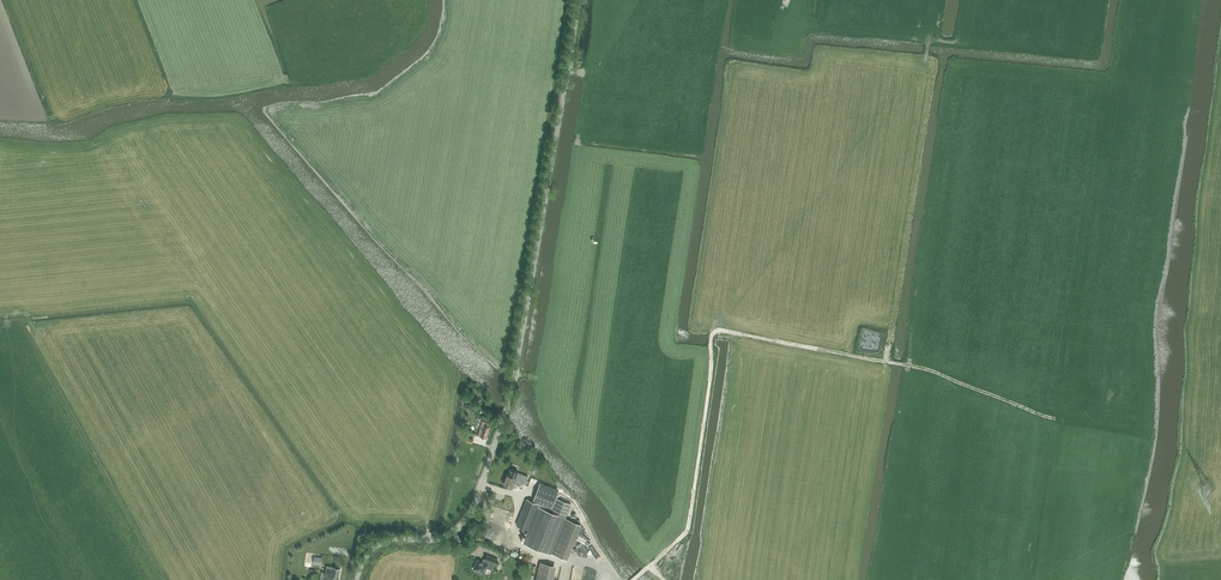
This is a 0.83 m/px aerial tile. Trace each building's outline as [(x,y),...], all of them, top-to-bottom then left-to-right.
[(877,343),(876,332),(872,332),(872,330),(864,330),(865,341),(868,341),(868,343),(877,343)] [(481,424),(477,435),(486,438),(489,427),(481,424)] [(508,474),(504,484),(512,487),(515,481),(516,482),(516,483),(521,485),(522,483),(525,484),(528,476),(518,472),(518,471),(510,468),(508,474)] [(533,501),(552,508),(557,494),(559,491),(540,484),(533,501)] [(557,498),(552,511),(526,501),(516,524),(529,529),(523,543),(551,554),(551,553),(568,559),(582,524),(566,517),(571,503),(557,498)] [(594,554),(599,557),(603,550),(597,547),(594,554)] [(303,568),(311,568),(311,552),(304,552),(303,568)] [(477,559),(473,569),(476,570),(476,571),(481,573),(482,572),(485,573),(487,568),(492,570),(495,563),(496,564),(498,559),(487,555),(484,562),(477,559)] [(557,565),(540,561),(535,579),(553,579),(557,565)] [(340,568),(327,565),(325,572),(321,571),(319,579),(338,579),(340,568)] [(583,579),(595,579),(598,569),(586,566),(583,579)]
